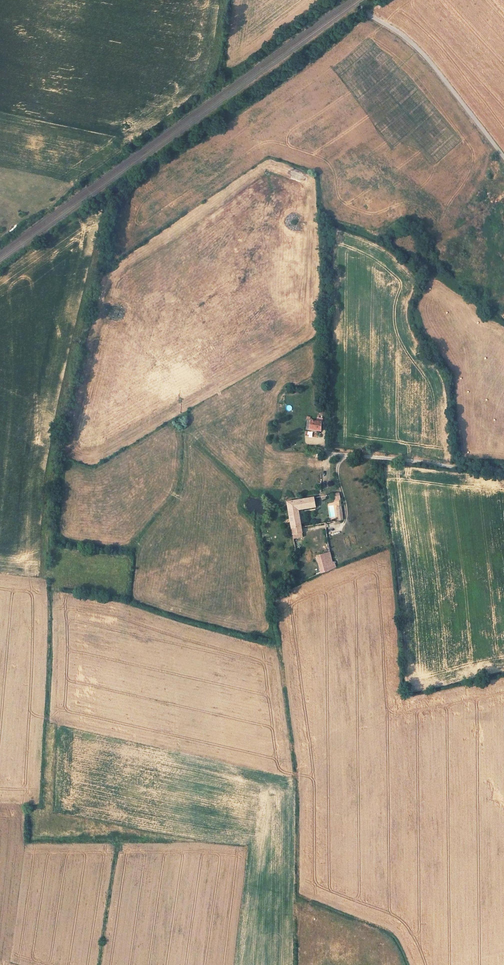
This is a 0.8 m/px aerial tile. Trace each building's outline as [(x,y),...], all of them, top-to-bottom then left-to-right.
[(320,439),(320,431),(309,429),(308,437),(320,439)] [(315,515),(313,506),(285,511),(291,536),(301,534),(298,519),(315,515)] [(303,545),(301,534),(291,536),(294,546),(303,545)] [(332,566),(330,556),(318,559),(322,580),(337,572),(336,566),(332,566)]
